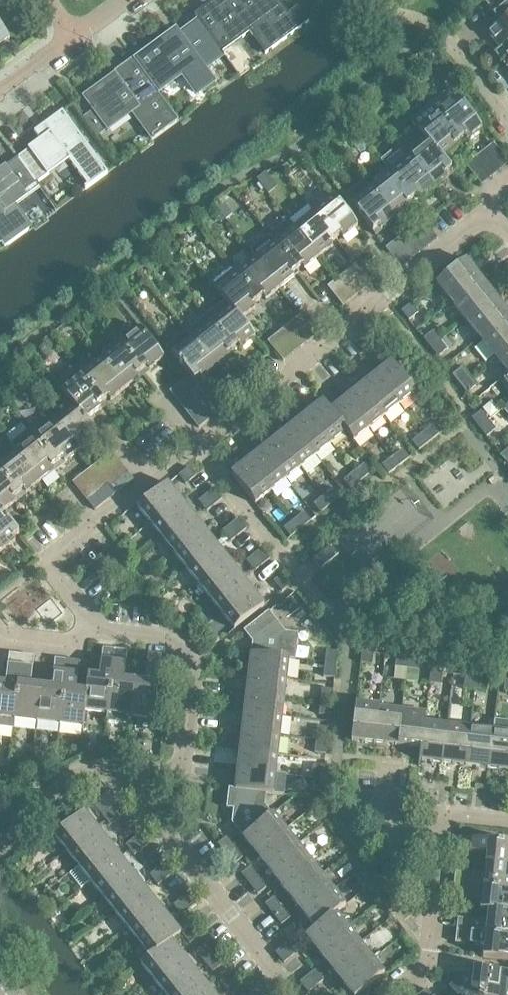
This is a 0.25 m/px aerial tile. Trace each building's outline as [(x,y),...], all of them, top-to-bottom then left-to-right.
[(198,20),(222,53),(249,33),(265,54),(294,33),(309,22),(299,8),(288,15),(277,0),(217,0),(195,16),(198,20)] [(507,56),(507,0),(486,0),(484,2),(501,23),(488,33),(507,57),(507,56)] [(134,61),(138,67),(158,94),(184,74),(199,94),(216,82),(206,69),(224,56),(222,53),(198,20),(174,38),(171,33),(134,61)] [(9,39),(0,27),(0,45),(9,39)] [(178,121),(158,94),(138,67),(120,80),(116,74),(83,98),(106,129),(134,108),(156,137),(178,121)] [(450,89),(429,105),(459,141),(464,137),(466,140),(481,129),(457,98),(450,89)] [(409,119),(417,130),(418,129),(442,159),(456,148),(453,146),(459,141),(429,105),(409,119)] [(348,110),(344,114),(348,119),(352,115),(348,110)] [(29,151),(18,159),(36,184),(48,175),(42,167),(61,153),(62,155),(64,153),(88,186),(106,173),(62,113),(38,131),(34,134),(40,141),(28,150),(29,151)] [(418,129),(417,130),(422,136),(403,151),(409,158),(433,188),(447,177),(445,174),(450,169),(442,159),(418,129)] [(499,170),(507,163),(507,162),(493,143),(483,151),(499,170)] [(499,170),(483,151),(474,158),(490,177),(499,170)] [(384,166),(412,201),(417,197),(419,200),(433,188),(409,158),(396,169),(390,161),(384,166)] [(481,185),(490,177),(474,158),(465,165),(481,185)] [(6,247),(36,225),(18,200),(38,186),(36,184),(18,159),(12,164),(7,167),(6,166),(0,171),(0,251),(6,247)] [(406,205),(412,201),(384,166),(378,171),(384,178),(370,189),(395,219),(409,208),(406,205)] [(265,172),(257,179),(260,184),(269,177),(265,172)] [(381,230),(395,219),(370,189),(357,200),(351,192),(345,197),(372,232),(378,227),(381,230)] [(246,193),(239,198),(245,206),(249,203),(249,197),(246,193)] [(307,205),(335,240),(340,236),(342,239),(357,227),(333,197),(319,208),(313,201),(307,205)] [(288,220),(318,258),(332,247),(330,244),(335,240),(307,205),(288,220)] [(220,212),(213,217),(216,222),(222,222),(226,219),(220,212)] [(421,219),(412,227),(428,246),(437,238),(421,219)] [(304,269),(318,258),(288,220),(269,236),(296,271),(301,266),(304,269)] [(419,253),(428,246),(412,227),(403,234),(419,253)] [(410,261),(419,253),(403,234),(394,241),(410,261)] [(184,235),(178,241),(184,248),(188,245),(188,239),(184,235)] [(255,258),(279,289),(293,278),(291,275),(296,271),(269,236),(263,240),(268,248),(255,258)] [(400,268),(410,261),(394,241),(385,248),(400,268)] [(265,300),(279,289),(255,258),(241,269),(236,262),(230,266),(258,301),(263,297),(265,300)] [(451,302),(480,279),(465,261),(436,284),(451,302)] [(345,273),(360,292),(370,285),(355,265),(345,273)] [(230,307),(240,320),(255,308),(253,305),(258,301),(230,266),(210,282),(224,301),(230,307)] [(351,299),(360,292),(345,273),(336,280),(351,299)] [(480,279),(451,302),(465,321),(494,297),(480,279)] [(342,307),(351,299),(336,280),(327,287),(342,307)] [(465,321),(479,339),(507,316),(507,315),(494,297),(465,321)] [(255,337),(240,320),(230,307),(224,301),(205,316),(232,350),(237,346),(240,349),(255,337)] [(410,304),(401,311),(408,321),(418,313),(410,304)] [(293,337),(313,321),(305,312),(285,327),(293,337)] [(185,331),(215,369),(230,358),(227,354),(232,350),(205,316),(185,331)] [(479,339),(494,357),(507,345),(507,316),(479,339)] [(293,337),(301,347),(321,331),(313,321),(293,337)] [(301,347),(293,337),(285,327),(277,334),(292,354),(301,347)] [(120,332),(114,336),(144,374),(163,358),(139,328),(126,339),(120,332)] [(215,369),(185,331),(166,346),(188,376),(193,382),(199,377),(201,380),(215,369)] [(430,348),(440,340),(432,331),(423,339),(430,348)] [(292,354),(277,334),(267,342),(283,361),(292,354)] [(101,359),(125,389),(144,374),(114,336),(110,339),(113,342),(101,350),(103,357),(101,359)] [(447,350),(440,340),(430,348),(437,357),(447,350)] [(499,382),(507,375),(507,345),(494,357),(507,374),(498,382),(499,382)] [(76,367),(103,402),(108,398),(111,401),(125,389),(101,359),(87,370),(81,363),(76,367)] [(391,363),(375,375),(399,405),(415,393),(391,363)] [(69,398),(86,420),(100,409),(98,406),(103,402),(76,367),(58,381),(58,386),(61,390),(67,399),(69,398)] [(459,385),(468,377),(461,368),(452,375),(459,385)] [(399,405),(375,375),(360,387),(384,417),(399,405)] [(499,382),(507,394),(507,375),(499,382)] [(196,385),(193,382),(188,376),(169,391),(177,401),(196,385)] [(476,386),(468,377),(459,385),(466,394),(476,386)] [(203,395),(196,385),(177,401),(184,410),(203,395)] [(369,429),(384,417),(360,387),(345,399),(369,429)] [(203,395),(184,410),(191,419),(210,403),(203,395)] [(96,433),(86,420),(69,398),(67,399),(62,403),(68,411),(54,421),(78,451),(92,440),(90,437),(96,433)] [(369,429),(345,399),(330,411),(354,441),(369,429)] [(322,402),(307,414),(331,444),(345,432),(353,442),(354,441),(330,411),(322,402)] [(218,413),(210,403),(191,419),(198,428),(218,413)] [(478,428),(487,421),(480,412),(471,419),(478,428)] [(331,444),(307,414),(292,426),(316,456),(331,444)] [(29,430),(57,464),(62,460),(64,463),(78,451),(54,421),(41,432),(35,425),(29,430)] [(495,430),(487,421),(478,428),(485,438),(495,430)] [(316,456),(292,426),(277,438),(301,468),(316,456)] [(432,426),(422,434),(428,443),(439,435),(432,426)] [(52,468),(57,464),(29,430),(10,445),(15,452),(39,482),(53,471),(52,468)] [(428,443),(422,434),(411,442),(418,451),(428,443)] [(277,438),(262,450),(285,480),(301,468),(277,438)] [(402,449),(391,458),(398,466),(408,458),(402,449)] [(507,464),(507,449),(500,456),(507,465),(507,464)] [(285,480),(262,450),(246,462),(270,492),(285,480)] [(18,495),(23,490),(25,493),(39,482),(15,452),(2,463),(0,460),(0,472),(18,495)] [(111,452),(91,468),(99,477),(119,461),(111,452)] [(398,466),(391,458),(381,465),(388,474),(398,466)] [(126,470),(119,461),(99,477),(106,486),(126,470)] [(270,492),(246,462),(231,474),(254,505),(270,492)] [(363,464),(353,472),(360,481),(370,473),(363,464)] [(177,475),(185,484),(195,476),(188,467),(177,475)] [(99,477),(91,468),(72,483),(79,492),(99,477)] [(133,479),(126,470),(106,486),(114,495),(133,479)] [(2,512),(15,502),(13,499),(18,495),(0,472),(0,510),(2,512)] [(360,481),(353,472),(343,481),(350,489),(360,481)] [(106,486),(99,477),(79,492),(86,501),(106,486)] [(149,523),(179,499),(167,484),(137,508),(149,523)] [(94,511),(114,495),(106,486),(86,501),(94,511)] [(202,506),(218,494),(214,488),(198,501),(202,506)] [(333,488),(323,496),(330,505),(340,497),(333,488)] [(222,499),(218,494),(202,506),(206,512),(222,499)] [(330,505),(323,496),(313,504),(320,513),(330,505)] [(179,499),(149,523),(161,538),(191,514),(179,499)] [(2,512),(0,510),(0,552),(15,541),(12,538),(18,533),(2,512)] [(303,512),(293,520),(300,529),(310,521),(303,512)] [(191,514),(161,538),(173,554),(203,530),(191,514)] [(226,536),(242,524),(237,519),(222,531),(226,536)] [(300,529),(293,520),(283,528),(290,537),(300,529)] [(246,529),(242,524),(226,536),(230,542),(246,529)] [(173,554),(185,569),(216,545),(203,530),(173,554)] [(228,560),(216,545),(185,569),(197,584),(228,560)] [(312,560),(319,570),(338,555),(331,546),(312,560)] [(250,567),(266,554),(261,549),(246,561),(250,567)] [(270,559),(266,554),(250,567),(254,572),(270,559)] [(228,560),(197,584),(210,599),(240,575),(228,560)] [(282,574),(273,581),(282,592),(290,585),(282,574)] [(252,590),(240,575),(210,599),(222,614),(252,590)] [(264,606),(252,590),(222,614),(234,630),(264,606)] [(251,642),(285,632),(268,611),(243,631),(251,642)] [(297,633),(285,632),(251,642),(250,655),(288,659),(294,660),(297,633)] [(87,676),(85,692),(82,711),(84,711),(107,714),(114,649),(101,648),(98,677),(87,676)] [(107,714),(106,723),(128,725),(129,716),(133,681),(123,680),(126,650),(114,649),(107,714)] [(324,664),(335,665),(337,652),(326,650),(324,664)] [(373,653),(361,651),(359,663),(372,665),(373,653)] [(11,730),(12,719),(20,654),(8,652),(5,682),(0,681),(0,728),(11,730)] [(144,682),(133,681),(129,716),(152,719),(160,654),(147,653),(144,682)] [(36,722),(40,687),(29,686),(33,656),(20,654),(12,719),(36,722)] [(250,655),(247,682),(285,686),(288,659),(250,655)] [(406,669),(408,657),(396,656),(394,668),(406,669)] [(419,658),(408,657),(406,669),(418,670),(419,658)] [(50,688),(40,687),(36,722),(58,724),(66,660),(53,658),(50,688)] [(82,727),(84,711),(82,711),(85,692),(75,691),(78,661),(66,660),(58,724),(82,727)] [(334,678),(335,665),(324,664),(323,676),(334,678)] [(429,684),(441,685),(442,673),(430,671),(429,684)] [(474,689),(476,677),(465,675),(463,688),(474,689)] [(488,678),(476,677),(474,689),(487,690),(488,678)] [(285,686),(247,682),(244,709),(282,713),(285,686)] [(320,702),(331,703),(333,690),(321,689),(320,702)] [(330,716),(331,703),(320,702),(318,715),(330,716)] [(374,744),(378,707),(355,704),(350,741),(374,744)] [(397,746),(402,710),(378,707),(374,744),(397,746)] [(244,709),(240,736),(278,740),(282,713),(244,709)] [(402,710),(397,746),(420,749),(418,761),(419,761),(424,724),(425,712),(402,710)] [(447,727),(424,724),(419,761),(442,764),(447,727)] [(315,740),(327,741),(328,728),(317,727),(315,740)] [(470,730),(447,727),(442,764),(465,767),(470,730)] [(493,732),(470,730),(465,767),(489,769),(493,732)] [(493,732),(489,769),(507,772),(507,734),(493,732)] [(278,740),(240,736),(237,763),(275,767),(278,740)] [(325,754),(327,741),(315,740),(314,753),(325,754)] [(18,758),(17,768),(31,769),(32,759),(18,758)] [(234,790),(265,793),(272,794),(275,767),(237,763),(234,789),(234,790)] [(311,778),(322,779),(324,766),(312,765),(311,778)] [(31,776),(30,787),(39,788),(40,776),(31,776)] [(321,792),(322,779),(311,778),(309,791),(321,792)] [(234,790),(234,789),(228,788),(225,808),(232,808),(232,809),(264,805),(263,805),(265,793),(234,790)] [(101,815),(105,820),(121,808),(117,802),(101,815)] [(264,805),(232,809),(230,822),(242,837),(271,815),(264,805)] [(121,808),(105,820),(110,825),(125,813),(121,808)] [(53,836),(66,851),(96,828),(83,812),(53,836)] [(242,837),(254,853),(285,829),(273,813),(271,815),(242,837)] [(78,867),(108,843),(96,828),(66,851),(78,867)] [(266,868),(297,844),(285,829),(254,853),(266,868)] [(125,845),(129,850),(145,838),(141,833),(125,845)] [(216,844),(223,852),(232,845),(225,837),(216,844)] [(145,838),(129,850),(133,855),(149,843),(145,838)] [(507,867),(507,843),(457,838),(456,851),(486,854),(485,865),(507,867)] [(108,843),(78,867),(90,882),(120,858),(108,843)] [(266,868),(279,884),(309,859),(297,844),(266,868)] [(232,845),(223,852),(233,864),(241,857),(232,845)] [(102,897),(132,873),(120,858),(90,882),(102,897)] [(291,899),(321,875),(309,859),(279,884),(291,899)] [(149,875),(153,881),(169,868),(164,863),(149,875)] [(485,865),(484,875),(454,872),(452,884),(507,890),(507,867),(485,865)] [(240,874),(247,883),(257,876),(249,867),(240,874)] [(169,868),(153,881),(157,886),(173,873),(169,868)] [(114,912),(144,888),(132,873),(102,897),(114,912)] [(291,899),(303,914),(333,890),(321,875),(291,899)] [(257,876),(247,883),(257,895),(266,887),(257,876)] [(351,876),(344,882),(349,888),(356,882),(351,876)] [(488,912),(507,913),(507,890),(452,884),(451,897),(480,900),(479,911),(488,912)] [(144,888),(114,912),(126,927),(156,903),(144,888)] [(335,912),(336,913),(345,906),(333,890),(303,914),(314,929),(335,912)] [(173,905),(177,911),(193,898),(189,893),(173,905)] [(264,904),(272,914),(281,907),(273,897),(264,904)] [(193,898),(177,911),(181,915),(197,903),(193,898)] [(138,942),(168,918),(156,903),(126,927),(138,942)] [(281,907),(272,914),(280,925),(289,918),(281,907)] [(335,912),(314,929),(305,936),(317,952),(347,928),(336,913),(335,912)] [(455,931),(507,936),(507,913),(488,912),(487,922),(457,918),(455,931)] [(168,918),(138,942),(149,957),(140,964),(180,934),(168,918)] [(190,926),(181,933),(189,944),(198,937),(190,926)] [(329,967),(359,943),(347,928),(317,952),(329,967)] [(454,943),(484,947),(482,958),(507,961),(507,936),(455,931),(454,943)] [(153,979),(183,956),(171,941),(180,934),(140,964),(153,979)] [(278,957),(294,945),(290,940),(275,952),(278,957)] [(329,967),(342,982),(372,959),(359,943),(329,967)] [(195,952),(204,963),(213,956),(204,945),(195,952)] [(299,951),(294,945),(278,957),(284,963),(299,951)] [(195,971),(183,956),(153,979),(165,994),(195,971)] [(213,956),(204,963),(211,973),(221,965),(213,956)] [(342,982),(352,994),(358,994),(384,975),(372,959),(342,982)] [(454,983),(476,994),(507,994),(507,973),(473,969),(472,978),(455,976),(454,983)] [(299,983),(303,988),(319,975),(314,970),(299,983)] [(207,986),(195,971),(165,994),(195,994),(207,986)] [(219,982),(228,993),(237,986),(228,975),(219,982)] [(319,975),(303,988),(307,993),(323,981),(319,975)] [(454,983),(449,988),(455,994),(476,994),(454,983)] [(207,986),(195,994),(214,994),(207,986)] [(228,993),(230,994),(245,994),(237,986),(228,993)]
